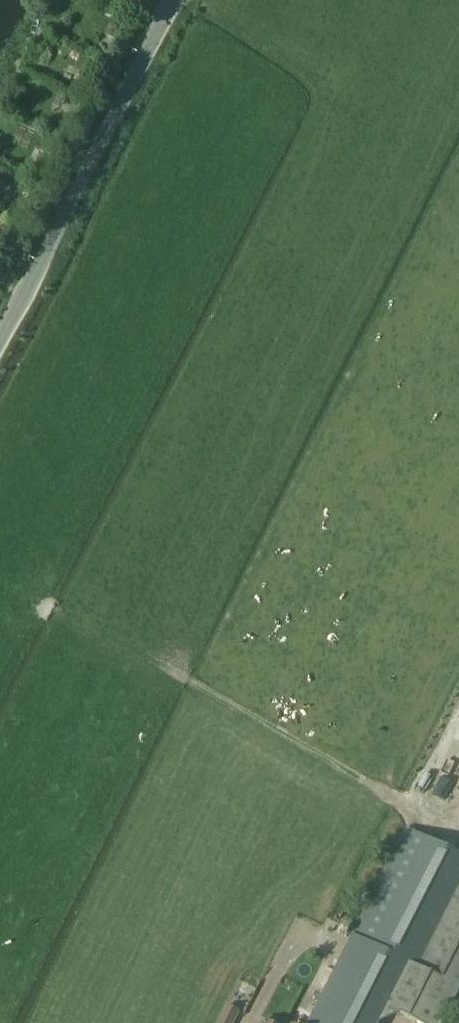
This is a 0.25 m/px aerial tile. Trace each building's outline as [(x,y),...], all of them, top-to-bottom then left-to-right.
[(309,1022),(381,1022),(399,1015),(414,1022),(442,1022),(458,990),(458,887),(458,886),(458,884),(458,857),(407,830),(308,1022),(309,1022)] [(219,1022),(233,1022),(239,1012),(227,1006),(219,1022)]
